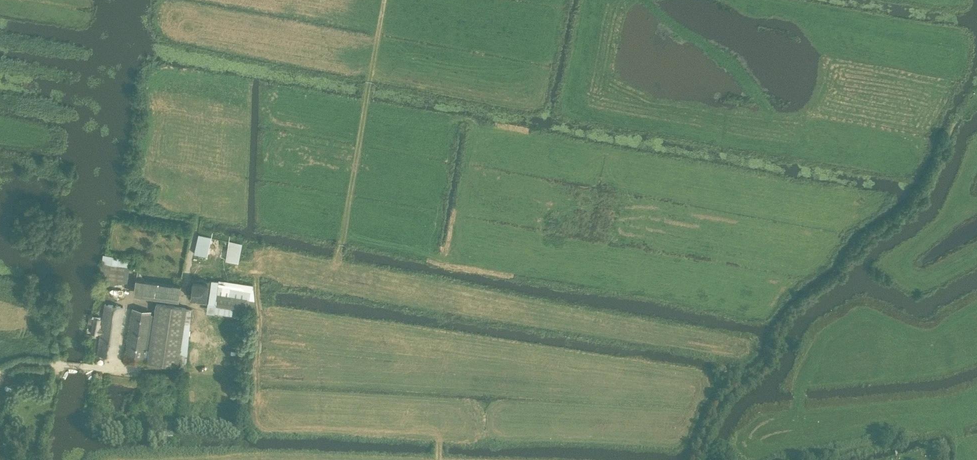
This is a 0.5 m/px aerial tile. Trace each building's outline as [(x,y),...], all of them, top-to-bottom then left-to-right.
[(206,256),(211,237),(198,234),(194,253),(206,256)] [(102,263),(99,279),(127,283),(129,273),(124,272),(125,267),(129,267),(131,259),(113,256),(111,264),(102,263)] [(189,286),(188,291),(190,297),(196,301),(207,302),(215,303),(215,305),(234,308),(233,315),(244,317),(247,298),(254,299),(253,291),(217,285),(218,281),(211,279),(211,280),(208,281),(201,278),(192,279),(189,286)] [(136,279),(134,291),(179,297),(180,285),(136,279)] [(117,301),(125,298),(126,289),(119,284),(111,287),(110,296),(117,301)] [(116,357),(124,306),(105,303),(101,330),(98,330),(101,317),(98,317),(98,319),(89,317),(88,324),(93,324),(91,333),(97,334),(98,332),(101,333),(97,354),(116,357)] [(132,310),(124,358),(177,367),(186,308),(156,303),(154,314),(132,310)]
